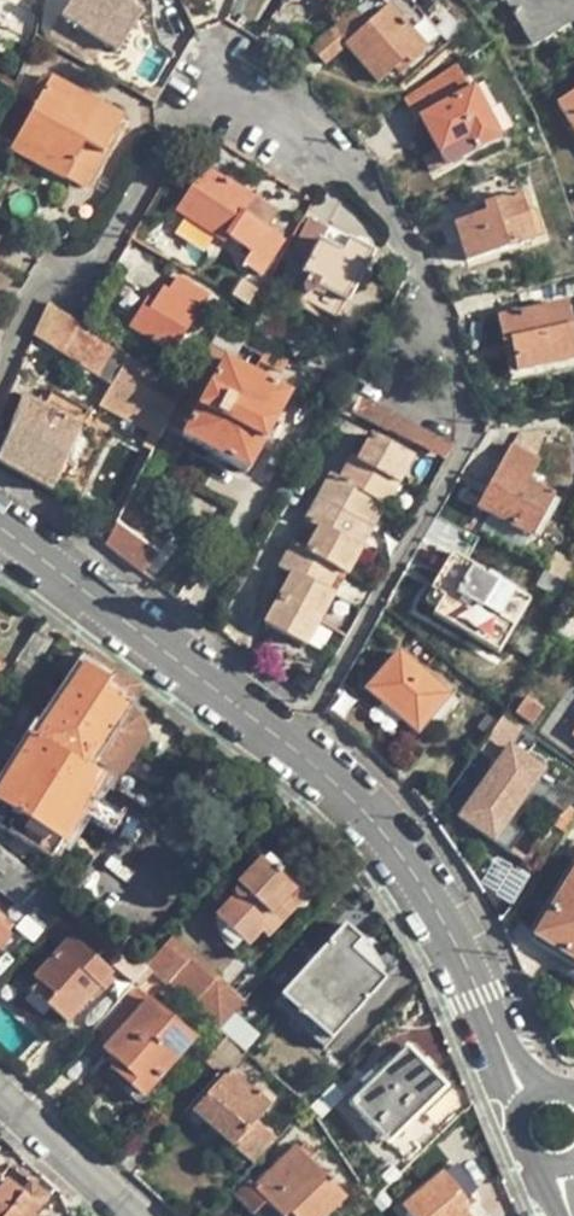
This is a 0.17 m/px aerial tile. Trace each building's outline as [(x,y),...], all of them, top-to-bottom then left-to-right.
[(94,62),(102,50),(104,51),(106,48),(133,8),(138,0),(73,0),(51,33),(94,62)] [(409,67),(404,61),(389,75),(399,87),(447,47),(408,0),(385,0),(361,21),(366,27),(388,8),(427,52),(409,67)] [(502,3),(527,40),(573,12),(573,0),(507,0),(502,3)] [(143,16),(133,8),(106,48),(117,55),(143,16)] [(209,8),(188,17),(196,35),(209,30),(204,21),(213,17),(209,8)] [(354,12),(310,50),(324,67),(345,48),(377,85),(404,61),(409,67),(427,52),(388,8),(366,27),(361,21),(354,12)] [(527,40),(532,48),(573,23),(573,12),(527,40)] [(12,146),(10,150),(65,179),(85,147),(103,158),(124,120),(43,73),(28,101),(35,106),(12,146)] [(143,94),(142,96),(154,103),(160,92),(159,90),(157,89),(154,88),(151,88),(150,89),(149,89),(147,89),(145,91),(143,94)] [(472,89),(419,119),(440,156),(467,142),(472,154),(498,139),(485,113),(472,89)] [(557,103),(573,131),(573,93),(557,103)] [(12,146),(35,106),(28,101),(22,98),(0,135),(0,138),(12,146)] [(493,109),(485,113),(498,139),(506,134),(493,109)] [(472,154),(467,142),(440,156),(446,167),(472,154)] [(103,158),(85,147),(65,179),(84,190),(103,158)] [(517,153),(521,163),(533,158),(529,149),(517,153)] [(279,218),(207,172),(178,216),(226,247),(229,242),(251,256),(243,269),(263,282),(287,246),(268,234),(279,218)] [(472,219),(453,224),(465,264),(533,242),(518,195),(480,206),(483,215),(472,219)] [(470,209),(472,219),(483,215),(480,206),(470,209)] [(311,223),(294,253),(310,263),(302,278),(310,282),(295,310),(333,332),(345,308),(349,310),(377,258),(376,253),(373,249),(370,245),(364,243),(359,244),(356,247),(350,243),(345,255),(326,245),(332,234),(311,223)] [(0,276),(0,299),(11,283),(0,276)] [(149,302),(130,333),(173,360),(211,301),(180,282),(172,295),(167,291),(157,307),(149,302)] [(242,285),(234,299),(251,309),(259,295),(242,285)] [(510,378),(573,367),(573,345),(567,308),(499,320),(510,378)] [(52,311),(34,341),(105,383),(122,354),(52,311)] [(131,360),(107,404),(153,429),(144,444),(156,452),(107,545),(147,577),(174,543),(142,517),(183,441),(248,479),(292,400),(227,362),(239,339),(222,329),(187,395),(131,360)] [(320,398),(341,410),(338,415),(352,422),(354,417),(446,465),(454,449),(328,383),(320,398)] [(0,457),(0,469),(54,494),(82,432),(86,434),(95,415),(52,396),(46,410),(26,400),(0,457)] [(294,579),(266,629),(308,652),(415,461),(373,438),(359,463),(353,460),(341,482),(332,477),(280,571),(294,579)] [(486,534),(525,556),(533,544),(540,548),(565,505),(531,486),(543,465),(515,450),(479,513),(494,521),(486,534)] [(446,601),(435,619),(500,658),(532,604),(468,565),(480,544),(439,520),(426,542),(452,558),(432,593),(446,601)] [(565,607),(571,595),(573,596),(573,562),(560,554),(539,593),(565,607)] [(13,681),(31,692),(49,664),(46,663),(56,647),(37,635),(17,668),(20,670),(13,681)] [(375,716),(387,729),(406,738),(411,730),(421,740),(435,724),(441,729),(461,707),(403,654),(369,692),(384,706),(375,716)] [(52,865),(101,789),(116,799),(151,742),(145,720),(131,713),(142,697),(92,661),(0,796),(0,831),(52,865)] [(573,755),(573,691),(543,733),(573,755)] [(531,868),(573,806),(573,793),(512,749),(518,739),(533,750),(538,743),(506,721),(489,745),(506,757),(462,820),(531,868)] [(24,738),(8,728),(0,741),(0,777),(24,738)] [(48,938),(71,910),(0,851),(0,898),(48,938)] [(242,896),(217,922),(249,953),(263,939),(269,945),(309,903),(278,874),(281,870),(270,859),(238,892),(242,896)] [(522,949),(573,981),(573,863),(522,949)] [(52,1013),(70,1029),(117,981),(106,972),(124,952),(75,909),(47,941),(62,954),(37,983),(41,986),(33,996),(30,993),(20,1004),(43,1024),(52,1013)] [(14,942),(10,939),(18,929),(0,914),(0,958),(14,942)] [(347,931),(276,1010),(326,1055),(388,986),(382,981),(386,976),(378,963),(364,945),(347,931)] [(175,942),(149,971),(221,1033),(246,1005),(175,942)] [(121,982),(131,991),(149,971),(139,962),(121,982)] [(123,1082),(145,1103),(196,1043),(139,994),(95,1043),(120,1064),(114,1070),(123,1082)] [(230,1041),(246,1055),(258,1040),(250,1033),(253,1029),(250,1027),(265,1010),(251,999),(246,1005),(221,1033),(230,1041)] [(187,1114),(233,1155),(279,1104),(260,1086),(254,1092),(234,1075),(250,1058),(246,1055),(230,1041),(206,1068),(219,1079),(187,1114)] [(366,1093),(350,1108),(389,1149),(449,1093),(454,1086),(418,1049),(411,1051),(378,1083),(372,1077),(361,1087),(366,1093)] [(335,1089),(314,1112),(325,1124),(346,1100),(335,1089)] [(277,1215),(337,1215),(350,1204),(295,1149),(252,1191),(277,1215)] [(403,1210),(408,1215),(466,1215),(462,1211),(475,1200),(452,1172),(445,1178),(443,1176),(403,1210)] [(55,1202),(34,1186),(25,1196),(7,1182),(0,1191),(0,1215),(44,1215),(55,1202)]
